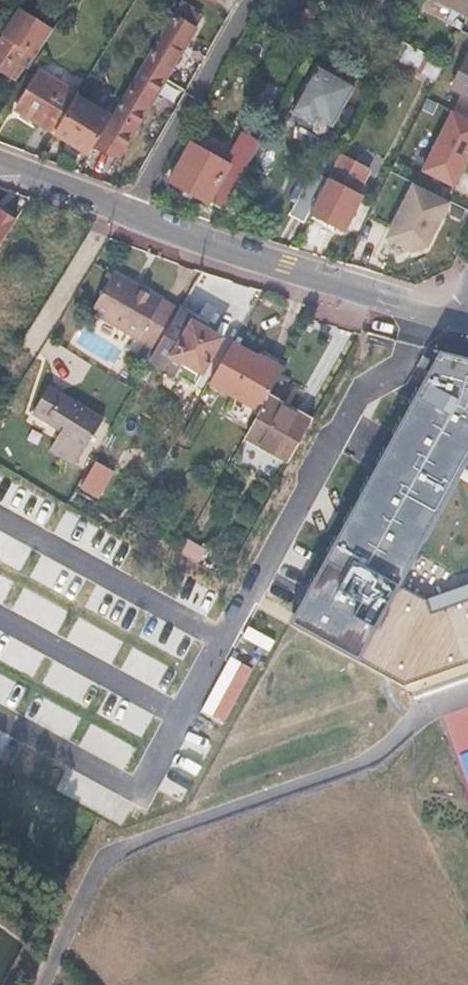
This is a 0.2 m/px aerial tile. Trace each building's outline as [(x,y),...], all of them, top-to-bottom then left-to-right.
[(4,38),(0,45),(0,75),(14,85),(25,68),(28,70),(73,0),(54,0),(22,49),(4,38)] [(436,1),(467,17),(467,0),(437,0),(436,1)] [(194,14),(179,5),(143,66),(166,80),(201,21),(193,16),(194,14)] [(399,42),(390,59),(437,83),(445,66),(399,42)] [(166,80),(143,66),(112,118),(132,131),(135,133),(166,80)] [(353,90),(317,70),(293,112),(315,125),(318,118),(332,126),(353,90)] [(77,98),(38,74),(15,113),(53,136),(75,100),(77,98)] [(110,121),(75,100),(53,136),(88,158),(110,121)] [(112,118),(110,121),(88,158),(78,175),(101,183),(132,131),(112,118)] [(445,122),(416,183),(447,199),(467,154),(467,134),(445,122)] [(193,168),(183,162),(170,183),(209,207),(232,170),(237,174),(255,145),(242,137),(224,165),(203,152),(193,168)] [(326,181),(309,214),(344,232),(361,200),(356,197),(369,173),(338,157),(326,181)] [(326,181),(311,173),(288,216),(303,224),(309,214),(326,181)] [(429,249),(452,205),(412,185),(384,239),(398,258),(429,249)] [(13,224),(0,215),(0,245),(13,224)] [(178,313),(114,276),(91,314),(156,352),(176,317),(178,313)] [(221,343),(176,317),(156,352),(149,362),(193,387),(198,378),(200,379),(221,343)] [(279,380),(228,350),(203,392),(256,421),(267,402),(279,380)] [(292,621),(403,685),(467,662),(467,584),(426,599),(401,585),(467,464),(467,361),(440,355),(292,621)] [(50,386),(35,409),(63,426),(48,450),(75,466),(104,419),(50,386)] [(267,402),(256,421),(246,439),(291,465),(312,427),(267,402)] [(95,459),(80,487),(99,497),(114,469),(95,459)] [(186,538),(180,550),(200,560),(207,548),(186,538)]
